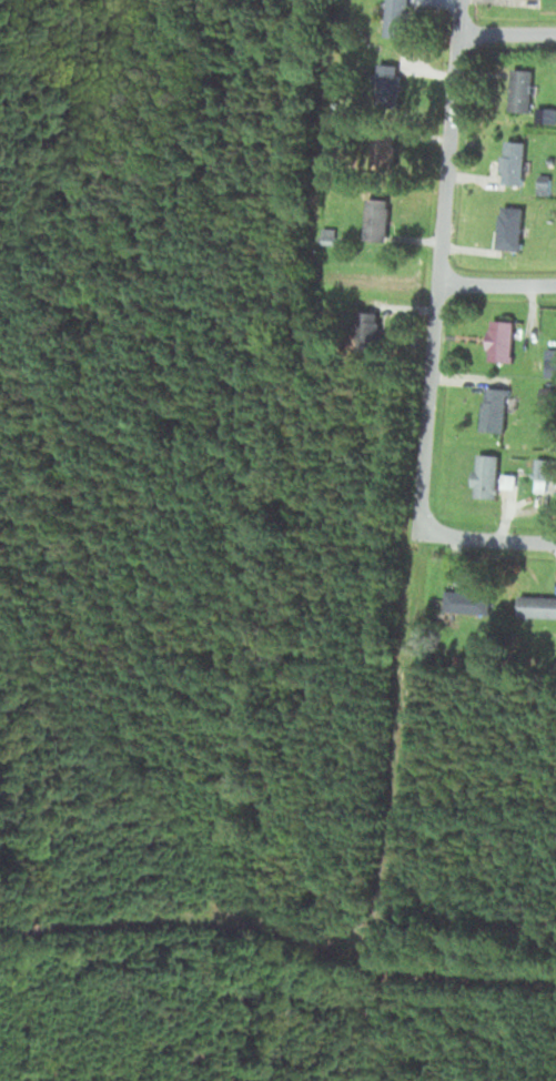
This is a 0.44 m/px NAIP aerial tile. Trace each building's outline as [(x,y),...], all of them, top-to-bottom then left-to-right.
[(395,104),(395,62),(374,62),(374,104),(395,104)] [(506,110),(529,110),(529,68),(506,68),(506,110)] [(522,183),(522,140),(499,140),(499,183),(522,183)] [(367,148),(374,167),(393,161),(386,142),(367,148)] [(547,193),(547,173),(535,173),(535,193),(547,193)] [(386,198),(363,198),(363,239),(386,239),(386,198)] [(521,206),(498,205),(496,247),(519,248),(521,206)] [(375,310),(351,310),(351,344),(375,344),(375,310)] [(485,359),(509,361),(511,319),(487,317),(485,359)] [(502,401),(480,401),(480,432),(502,432),(502,401)] [(471,497),(494,497),(496,454),(472,453),(471,497)] [(544,491),(544,481),(555,481),(555,458),(533,458),(533,491),(544,491)] [(488,592),(442,590),(441,611),(487,613),(488,592)] [(516,595),(516,617),(555,618),(555,596),(516,595)]
